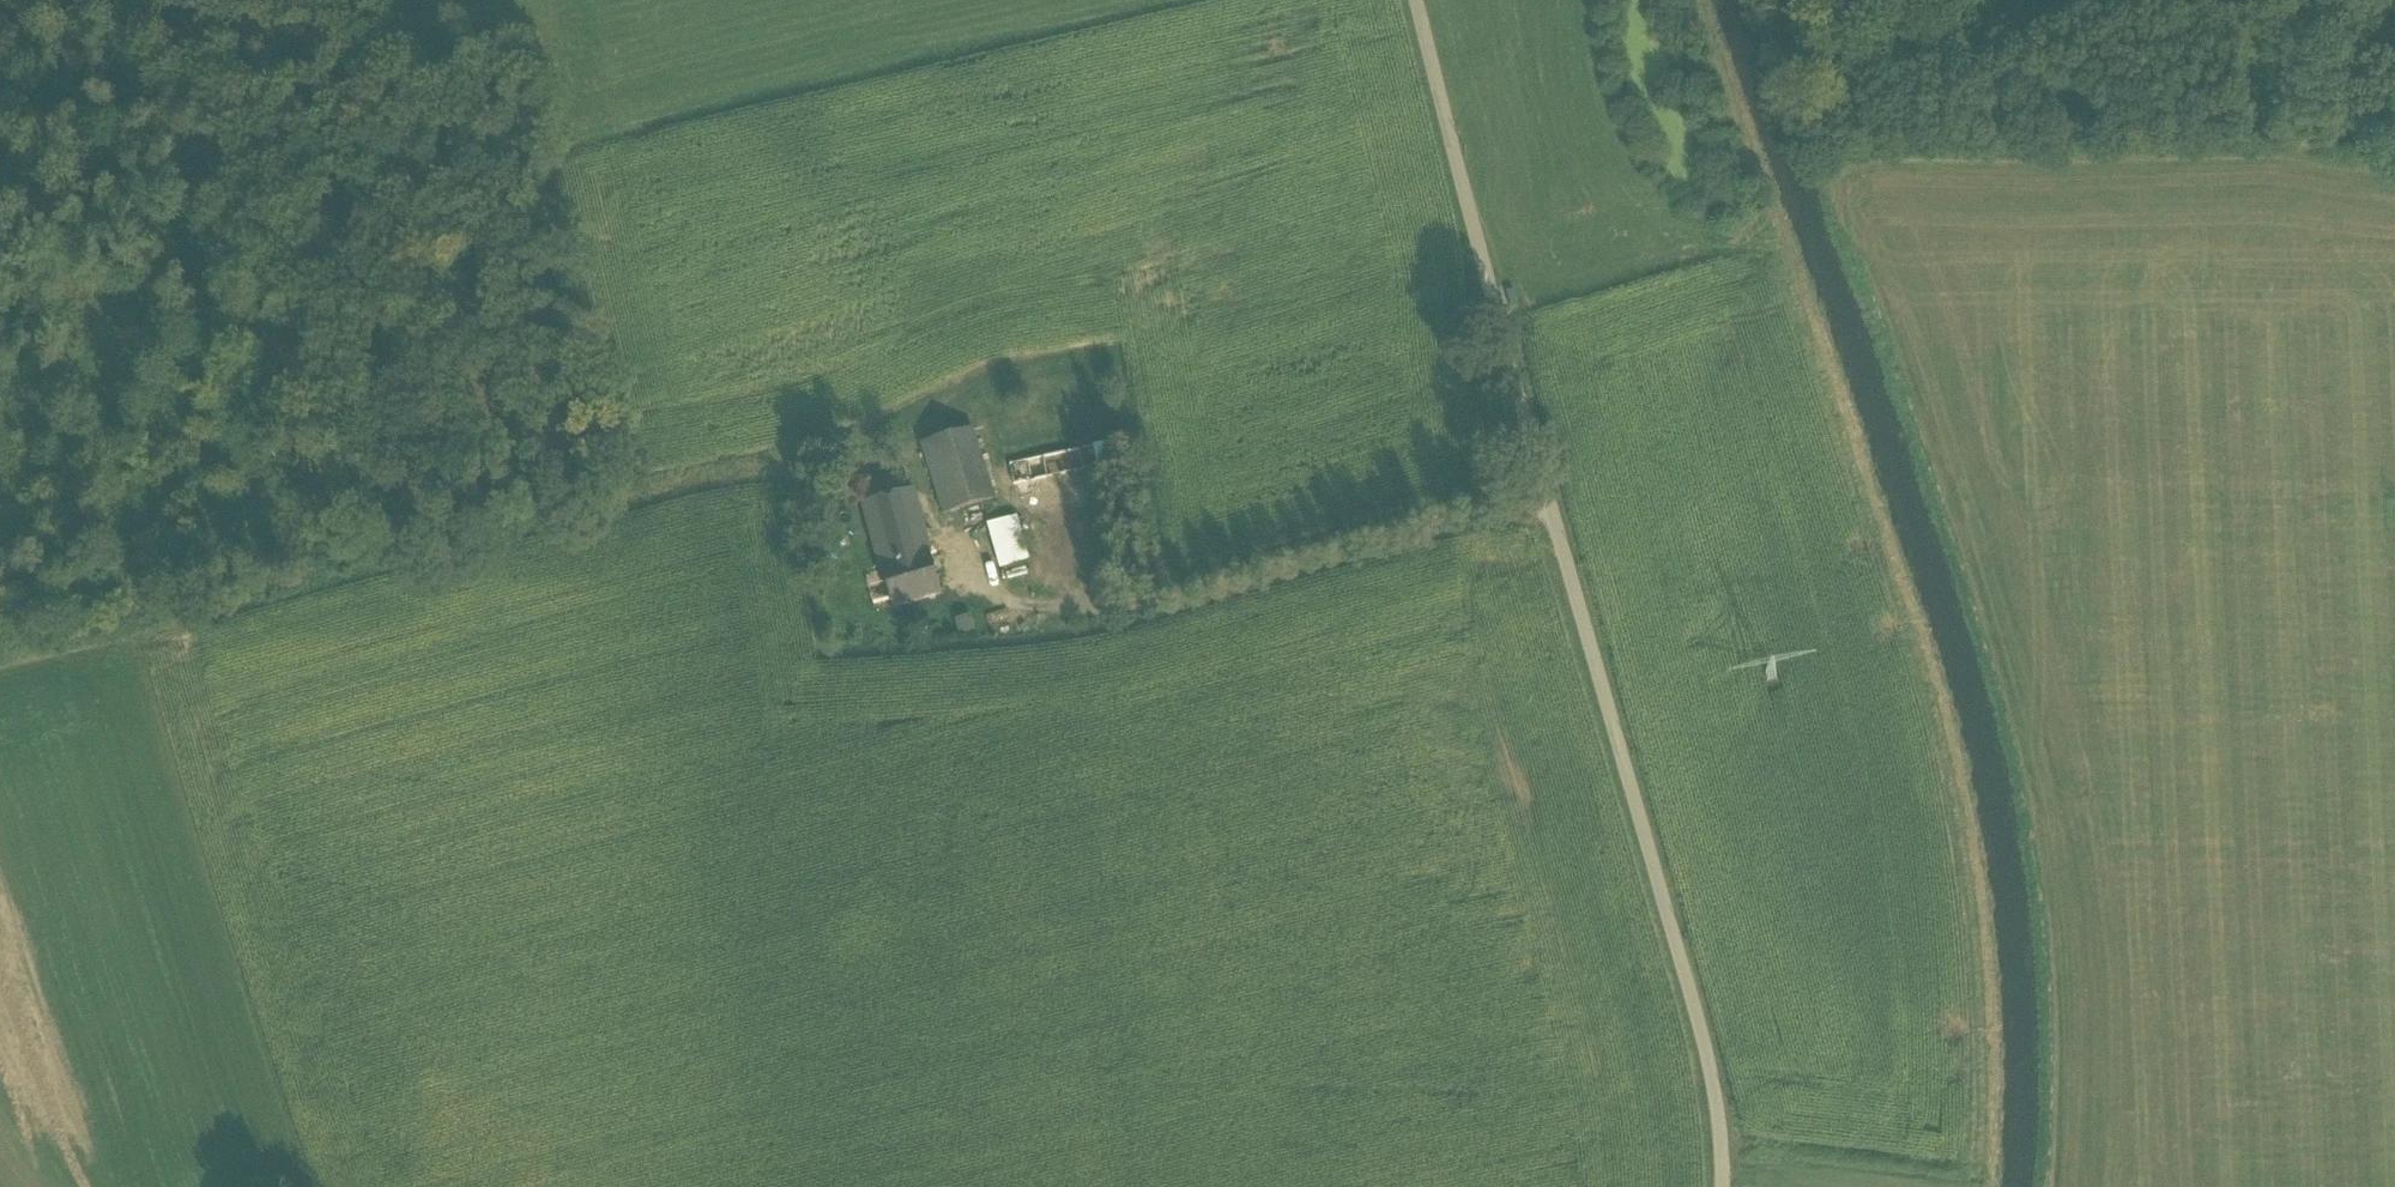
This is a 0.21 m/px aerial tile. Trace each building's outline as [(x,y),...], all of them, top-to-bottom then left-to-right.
[(971,431),(921,445),(944,514),(993,499),(971,431)] [(1099,473),(1116,470),(1110,443),(1009,464),(1010,468),(1013,485),(1098,468),(1099,473)] [(894,560),(928,550),(918,514),(914,514),(904,476),(860,487),(864,503),(863,504),(876,551),(890,547),(894,560)] [(999,568),(1028,560),(1019,529),(1013,531),(1010,520),(988,526),(999,568)] [(875,551),(892,609),(941,595),(928,550),(894,560),(890,547),(876,551),(875,551)]
